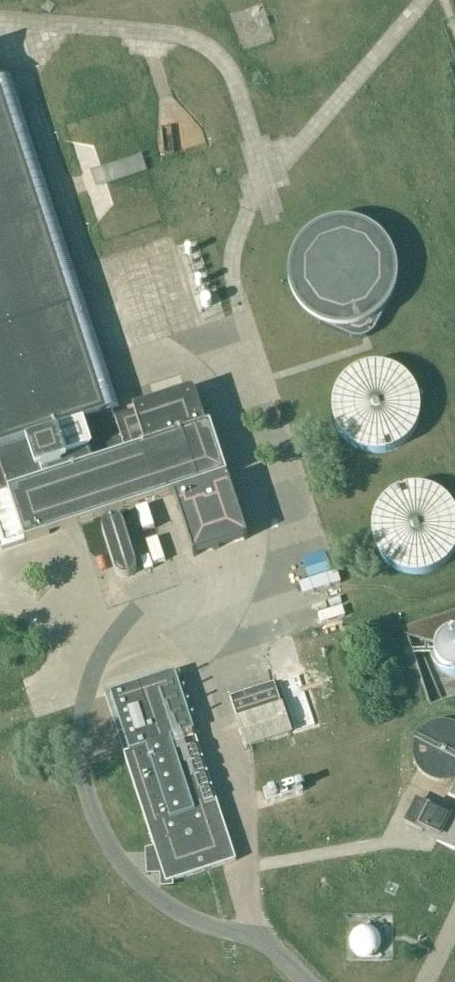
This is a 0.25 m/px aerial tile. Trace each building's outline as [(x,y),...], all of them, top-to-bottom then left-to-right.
[(226,476),(210,425),(205,426),(194,391),(133,411),(134,416),(115,422),(112,411),(113,410),(7,83),(0,85),(0,545),(1,549),(226,476)] [(157,150),(173,150),(171,127),(156,128),(157,150)] [(76,147),(78,163),(90,161),(87,145),(76,147)] [(91,186),(142,170),(137,156),(87,172),(91,186)] [(419,421),(421,410),(419,398),(415,388),(408,378),(398,371),(388,367),(376,365),(365,367),(354,371),(345,378),(338,388),(333,398),(332,410),(333,421),(338,432),(345,441),(354,448),(365,453),(376,454),(388,453),(398,448),(408,441),(415,432),(419,421)] [(246,537),(228,479),(175,496),(194,554),(246,537)] [(454,509),(447,499),(438,492),(427,488),(415,486),(404,488),(393,492),(383,499),(376,509),(372,519),(370,531),(372,543),(376,553),(383,563),(393,570),(404,574),(415,576),(427,574),(438,570),(447,563),(454,553),(454,551),(454,511),(454,509)] [(109,520),(105,525),(104,528),(104,533),(109,550),(114,567),(117,572),(121,575),(125,576),(130,574),(135,570),(136,565),(134,559),(129,543),(123,527),(121,523),(118,520),(113,519),(109,520)] [(285,629),(340,618),(324,540),(306,544),(312,570),(318,569),(325,604),(282,613),(285,629)] [(428,643),(428,626),(405,627),(405,644),(428,643)] [(453,632),(446,635),(440,640),(436,646),(435,654),(436,661),(440,668),(446,672),(453,675),(454,675),(454,632),(453,632)] [(164,884),(234,862),(175,673),(111,694),(129,752),(123,754),(164,884)] [(280,703),(274,682),(229,697),(236,717),(234,718),(244,749),(292,733),(281,702),(280,703)] [(444,720),(438,721),(433,722),(429,724),(424,727),(420,730),(418,734),(414,740),(413,745),(412,751),(413,756),(414,762),(416,766),(419,770),(423,775),(427,778),(432,780),(436,781),(442,782),(446,782),(451,781),(454,780),(454,723),(453,722),(448,721),(444,720)] [(303,791),(299,779),(263,791),(267,802),(303,791)] [(416,797),(402,825),(454,851),(454,816),(416,797)]
